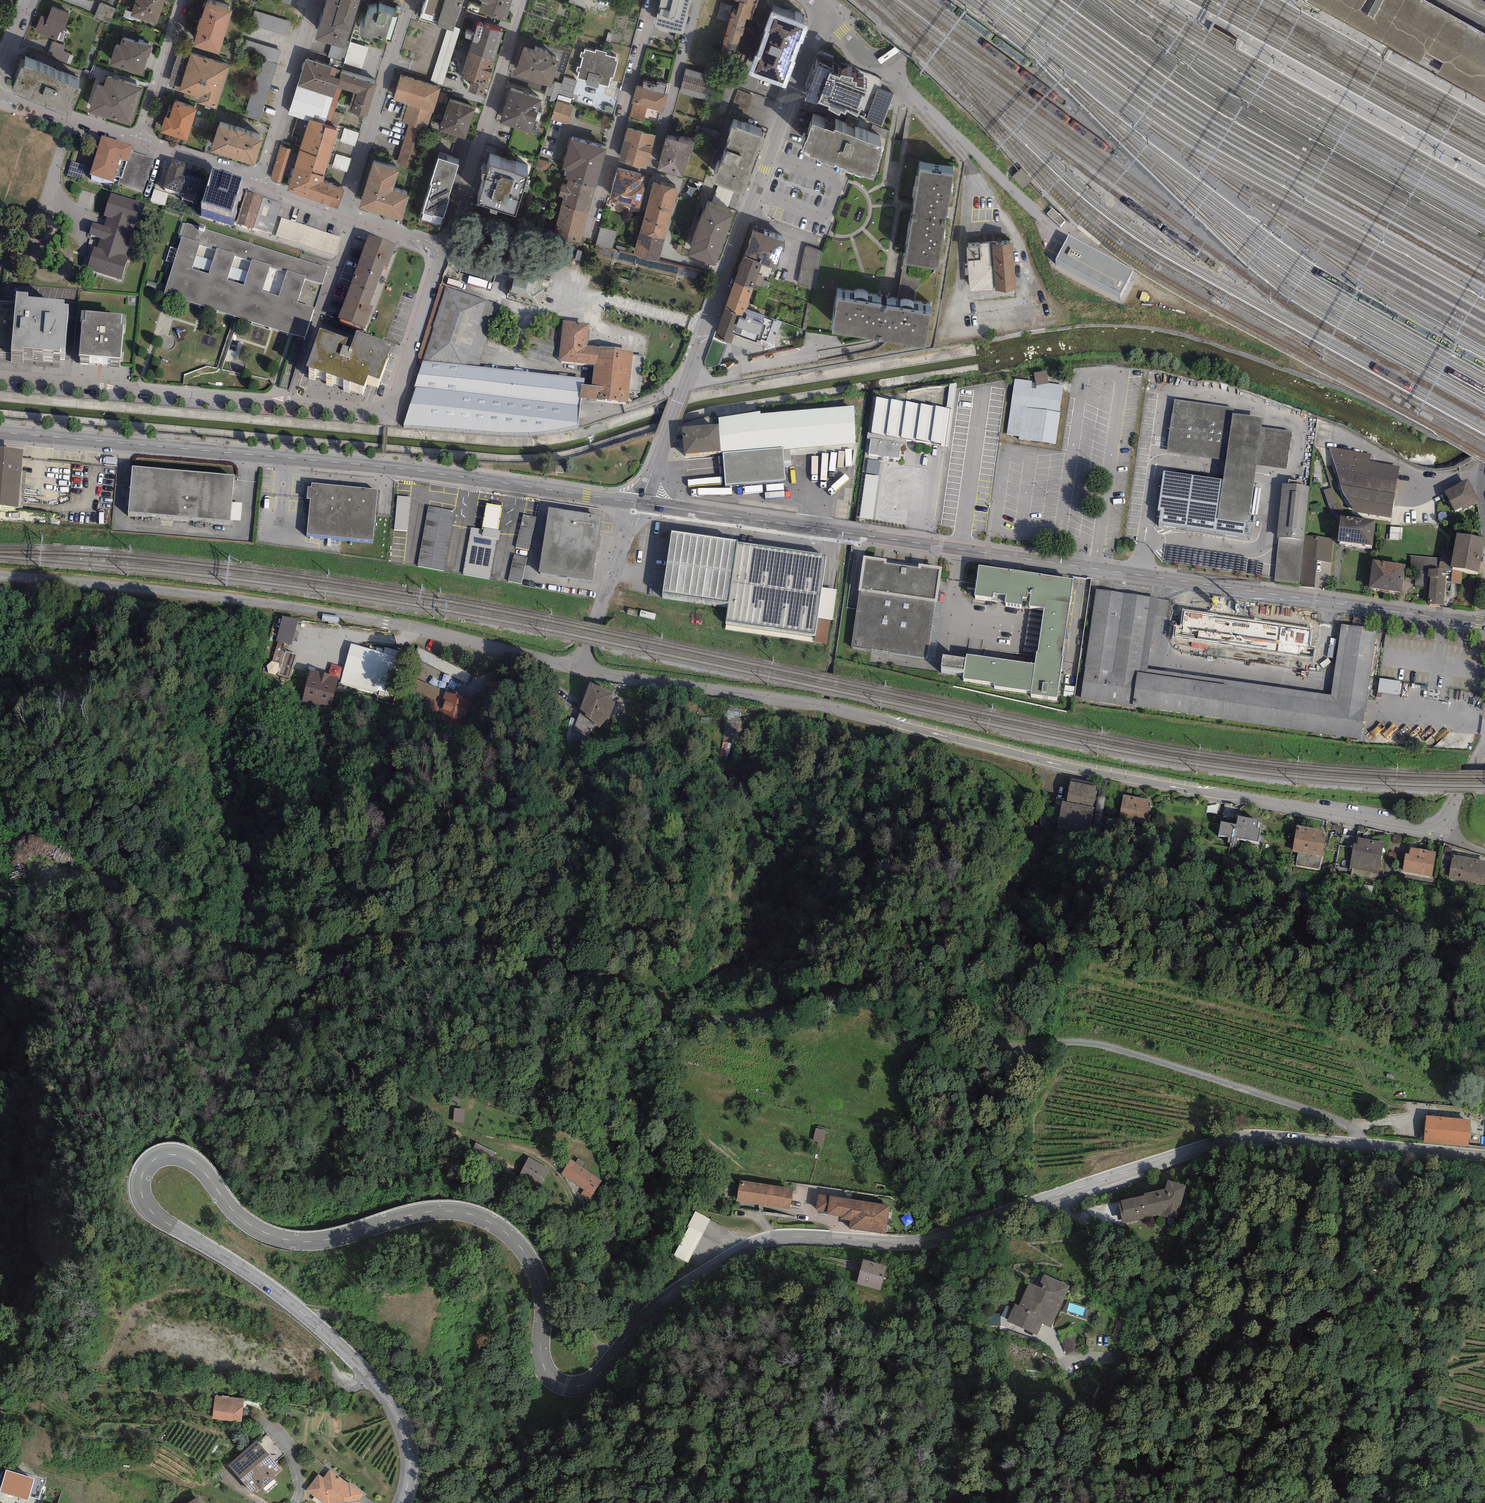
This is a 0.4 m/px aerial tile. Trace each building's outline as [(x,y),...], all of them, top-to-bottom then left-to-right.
[(131,17),(157,25),(164,0),(136,0),(131,17)] [(315,40),(331,45),(345,49),(347,41),(360,0),(327,0),(315,40)] [(418,19),(437,25),(437,26),(447,29),(454,32),(455,27),(463,0),(424,0),(418,19)] [(482,2),(479,12),(506,20),(512,0),(480,0),(480,1),(482,2)] [(684,34),(692,0),(661,0),(654,26),(655,28),(658,28),(658,30),(668,33),(668,32),(682,35),(684,34)] [(735,1),(740,3),(737,14),(736,16),(747,19),(752,20),(756,7),(757,8),(759,0),(735,0),(735,1)] [(1425,0),(1307,0),(1307,1),(1484,101),(1484,33),(1425,0)] [(1484,16),(1484,0),(1458,0),(1484,16)] [(115,9),(100,3),(94,17),(110,23),(115,9)] [(198,30),(193,46),(219,54),(232,11),(206,3),(201,20),(200,19),(197,30),(198,30)] [(728,22),(732,7),(720,4),(716,19),(728,22)] [(63,31),(70,14),(52,7),(47,19),(41,16),(35,32),(57,41),(57,39),(62,41),(66,32),(63,31)] [(290,22),(255,11),(251,24),(286,35),(290,22)] [(400,22),(402,13),(397,11),(396,14),(394,13),(393,15),(379,11),(378,13),(369,14),(365,28),(362,26),(359,36),(372,40),(373,37),(387,41),(386,43),(392,45),(395,35),(394,35),(398,21),(400,22)] [(745,27),(747,20),(747,19),(736,16),(737,14),(731,13),(721,53),(735,57),(740,36),(743,37),(746,28),(745,27)] [(748,75),(786,89),(796,62),(795,62),(801,44),(803,44),(809,27),(771,13),(764,31),(766,32),(757,56),(755,56),(748,75)] [(469,21),(467,31),(472,32),(475,22),(469,21)] [(469,52),(495,60),(503,33),(478,25),(469,52)] [(442,89),(461,29),(455,27),(454,32),(447,29),(429,85),(441,88),(442,89)] [(1210,32),(1234,46),(1237,41),(1213,27),(1210,32)] [(116,46),(110,66),(142,76),(148,57),(149,57),(152,47),(137,42),(137,43),(122,39),(119,47),(116,46)] [(282,51),(244,39),(240,52),(263,59),(245,116),(259,121),(282,51)] [(64,46),(52,41),(47,56),(67,64),(71,54),(64,51),(64,46)] [(344,62),(350,42),(347,41),(345,49),(331,45),(328,57),(344,62)] [(344,62),(344,63),(362,69),(369,47),(350,42),(344,62)] [(615,60),(615,58),(605,55),(606,52),(595,49),(594,52),(585,50),(584,53),(581,52),(580,57),(583,57),(580,68),(577,67),(576,71),(579,72),(577,78),(586,81),(585,84),(598,87),(599,84),(608,86),(610,77),(613,78),(617,61),(615,60)] [(551,88),(559,62),(549,59),(550,55),(534,50),(533,53),(522,50),(514,76),(551,88)] [(169,84),(181,88),(191,54),(179,51),(169,84)] [(471,81),(468,92),(484,96),(495,60),(469,52),(461,77),(471,81)] [(199,98),(197,103),(217,109),(230,66),(191,54),(181,88),(179,92),(199,98)] [(306,60),(288,114),(308,121),(309,120),(325,125),(326,119),(337,87),(338,88),(341,78),(340,77),(341,73),(342,71),(306,60)] [(819,63),(804,101),(817,105),(817,103),(830,107),(828,110),(839,115),(841,112),(845,115),(848,111),(857,116),(861,109),(858,108),(862,96),(865,97),(867,89),(855,87),(856,83),(852,82),(852,78),(841,76),(840,79),(831,75),(833,69),(819,63)] [(15,91),(14,94),(67,116),(68,114),(70,115),(81,89),(25,65),(23,69),(21,68),(12,90),(15,91)] [(713,76),(686,69),(679,92),(706,100),(713,76)] [(348,111),(367,117),(377,85),(341,73),(340,77),(341,78),(338,88),(342,89),(354,93),(348,111)] [(400,76),(393,100),(407,105),(402,122),(409,124),(426,130),(432,113),(433,113),(441,88),(429,85),(400,76)] [(97,86),(89,113),(132,126),(143,88),(107,77),(103,88),(97,86)] [(564,77),(557,98),(570,102),(577,81),(564,77)] [(647,108),(663,112),(668,95),(665,94),(667,85),(656,82),(656,85),(643,82),(642,87),(636,85),(631,104),(633,104),(647,108)] [(337,87),(326,119),(331,121),(342,89),(338,88),(337,87)] [(894,95),(878,89),(866,121),(882,127),(894,95)] [(499,123),(531,134),(542,101),(510,90),(499,123)] [(754,96),(738,90),(728,116),(744,122),(754,96)] [(570,102),(557,98),(551,117),(567,122),(573,103),(570,102)] [(449,101),(439,131),(465,139),(475,109),(449,101)] [(165,118),(160,132),(187,141),(197,110),(174,102),(169,119),(165,118)] [(647,108),(633,104),(630,118),(643,121),(647,108)] [(325,125),(309,120),(308,121),(287,192),(338,209),(344,189),(323,182),(325,177),(323,177),(339,129),(325,125)] [(409,124),(397,164),(414,169),(426,130),(409,124)] [(825,130),(813,125),(806,142),(801,153),(818,159),(817,161),(834,168),(835,166),(847,170),(846,172),(862,178),(863,177),(873,180),(879,165),(878,165),(882,155),(881,155),(883,148),(834,130),(834,132),(826,129),(825,130)] [(712,183),(744,195),(752,174),(751,174),(764,138),(733,126),(727,141),(729,142),(726,151),(728,151),(724,161),(722,160),(719,169),(717,168),(712,183)] [(235,132),(218,127),(210,152),(254,166),(262,140),(246,135),(246,134),(236,130),(235,132)] [(627,128),(618,161),(646,169),(655,136),(627,128)] [(359,133),(345,129),(340,142),(355,147),(359,133)] [(143,191),(153,158),(131,151),(133,145),(102,135),(90,174),(113,182),(114,179),(119,181),(118,184),(143,191)] [(666,138),(657,170),(683,178),(688,160),(690,160),(695,143),(680,138),(679,142),(666,138)] [(595,188),(596,188),(607,149),(570,140),(562,170),(567,171),(565,180),(568,181),(595,188)] [(290,150),(280,147),(271,177),(272,181),(281,183),(290,150)] [(346,173),(351,158),(336,154),(332,168),(346,173)] [(188,163),(172,159),(163,187),(183,193),(181,198),(194,202),(201,179),(184,174),(188,163)] [(443,219),(450,199),(448,199),(459,165),(438,159),(430,185),(432,185),(423,214),(433,217),(433,216),(443,219)] [(86,166),(72,162),(67,175),(82,179),(86,166)] [(372,163),(359,208),(402,221),(410,196),(393,191),(399,171),(372,163)] [(244,176),(213,166),(201,203),(233,213),(244,176)] [(497,211),(516,217),(524,190),(527,191),(529,185),(525,184),(527,177),(490,166),(487,175),(483,174),(481,179),(485,181),(478,205),(491,209),(490,213),(496,215),(497,211)] [(609,201),(640,209),(645,188),(641,187),(643,176),(617,170),(609,201)] [(953,176),(920,171),(905,265),(938,270),(953,176)] [(561,206),(589,213),(595,188),(568,181),(566,186),(562,185),(559,197),(563,198),(561,206)] [(678,189),(653,183),(633,256),(659,262),(678,189)] [(156,189),(152,202),(165,206),(169,194),(156,189)] [(248,190),(246,190),(235,223),(253,229),(253,228),(272,234),(282,203),(247,192),(248,190)] [(146,204),(111,193),(104,215),(107,216),(104,226),(92,222),(89,234),(100,237),(97,247),(94,246),(87,269),(121,280),(129,257),(126,256),(135,226),(139,227),(146,204)] [(581,243),(589,213),(561,206),(553,236),(581,243)] [(692,247),(688,256),(715,266),(733,215),(707,206),(703,215),(702,215),(690,247),(692,247)] [(341,237),(281,217),(275,236),(335,255),(341,237)] [(327,267),(187,223),(183,237),(200,242),(200,245),(216,250),(217,247),(235,253),(234,256),(251,261),(252,259),(270,265),(269,267),(286,273),(287,270),(306,276),(305,279),(322,284),(327,267)] [(617,232),(600,227),(595,244),(612,249),(617,232)] [(762,265),(775,269),(785,242),(753,231),(744,258),(762,264),(762,265)] [(369,234),(354,275),(378,284),(385,265),(388,266),(396,244),(369,234)] [(1056,259),(1120,294),(1133,270),(1068,235),(1056,259)] [(183,237),(163,294),(306,337),(322,284),(305,279),(306,276),(287,270),(286,273),(269,267),(270,265),(252,259),(251,261),(234,256),(235,253),(217,247),(216,250),(200,245),(200,242),(183,237)] [(996,290),(996,291),(1016,289),(1012,243),(992,244),(992,243),(977,244),(977,247),(966,248),(970,292),(996,290)] [(822,252),(805,246),(797,285),(815,289),(822,252)] [(744,258),(743,257),(734,283),(753,290),(762,265),(762,264),(744,258)] [(508,299),(540,307),(544,290),(541,289),(544,277),(517,270),(512,290),(510,290),(508,299)] [(354,275),(338,318),(365,328),(373,306),(370,305),(378,284),(354,275)] [(734,283),(725,310),(743,316),(744,313),(753,290),(734,283)] [(499,304),(446,288),(423,360),(478,366),(499,304)] [(17,292),(16,302),(0,300),(0,352),(11,353),(12,350),(23,351),(24,347),(60,350),(61,346),(64,346),(68,303),(64,303),(64,300),(28,297),(28,293),(17,292)] [(930,315),(838,300),(832,333),(925,348),(930,315)] [(126,314),(82,310),(81,321),(82,321),(79,354),(121,358),(124,325),(125,325),(126,314)] [(714,337),(731,344),(735,334),(756,343),(758,340),(761,341),(761,340),(774,345),(782,322),(774,319),(773,321),(765,318),(764,321),(744,313),(743,316),(725,310),(714,337)] [(633,355),(634,351),(587,346),(589,323),(563,320),(558,360),(594,364),(592,385),(584,384),(581,384),(580,397),(582,398),(628,402),(629,391),(641,392),(644,356),(633,355)] [(542,338),(556,342),(558,324),(544,323),(542,338)] [(348,338),(320,327),(306,365),(364,386),(368,375),(379,379),(392,343),(357,330),(350,347),(345,345),(348,338)] [(551,365),(557,343),(556,342),(542,338),(532,335),(525,357),(551,365)] [(585,378),(577,377),(478,366),(423,360),(414,387),(415,387),(403,425),(511,433),(535,432),(555,430),(578,425),(582,398),(580,397),(581,384),(584,384),(585,378)] [(1046,370),(1033,372),(1035,382),(1049,384),(1046,370)] [(1059,413),(1063,386),(1049,384),(1035,382),(1014,379),(1006,434),(1019,436),(1018,440),(1056,445),(1060,413),(1059,413)] [(877,397),(871,432),(906,438),(948,444),(957,383),(950,384),(946,409),(877,397)] [(1234,407),(1175,399),(1167,451),(1226,459),(1223,480),(1216,519),(1245,523),(1254,525),(1255,516),(1248,515),(1256,465),(1261,427),(1262,418),(1233,414),(1234,407)] [(760,411),(718,417),(718,424),(720,451),(723,451),(782,447),(782,449),(790,449),(855,443),(854,406),(760,413),(760,411)] [(718,424),(682,427),(684,454),(720,451),(718,424)] [(1291,431),(1261,427),(1256,465),(1285,469),(1291,431)] [(905,444),(906,438),(871,432),(868,431),(867,438),(871,439),(902,444),(905,444)] [(902,444),(871,439),(868,454),(900,459),(902,444)] [(791,460),(790,449),(782,449),(782,447),(723,451),(725,483),(785,480),(784,461),(791,460)] [(1352,511),(1391,518),(1399,466),(1370,461),(1372,453),(1329,447),(1343,491),(1353,507),(1352,511)] [(0,448),(0,506),(18,507),(24,450),(0,448)] [(879,474),(881,461),(868,459),(866,472),(879,474)] [(235,474),(132,466),(128,511),(231,519),(235,474)] [(1223,480),(1163,471),(1157,510),(1160,511),(1158,524),(1178,527),(1178,529),(1222,536),(1223,533),(1243,536),(1245,523),(1216,519),(1223,480)] [(879,476),(865,474),(859,517),(873,519),(879,476)] [(1467,478),(1444,491),(1455,511),(1462,507),(1463,510),(1480,501),(1467,478)] [(378,489),(312,482),(312,487),(308,486),(307,498),(310,498),(307,533),(372,540),(378,489)] [(1304,540),(1309,486),(1282,483),(1277,537),(1279,537),(1303,540),(1304,540)] [(411,497),(397,496),(394,529),(407,530),(411,497)] [(484,527),(498,530),(502,506),(486,503),(482,529),(483,529),(484,527)] [(454,510),(428,506),(418,566),(444,570),(454,510)] [(601,515),(549,507),(539,571),(591,579),(601,515)] [(523,514),(516,547),(529,550),(536,517),(523,514)] [(1375,520),(1340,515),(1337,541),(1372,545),(1375,520)] [(482,529),(471,527),(463,575),(491,579),(498,530),(484,527),(483,529),(482,529)] [(729,602),(726,620),(816,633),(827,555),(737,542),(737,540),(671,530),(663,593),(729,602)] [(1484,538),(1456,533),(1454,550),(1451,567),(1479,572),(1484,538)] [(1305,535),(1299,586),(1314,588),(1317,561),(1331,563),(1334,539),(1305,535)] [(1298,583),(1303,540),(1279,537),(1274,580),(1298,583)] [(1247,557),(1167,545),(1164,561),(1261,575),(1263,563),(1247,560),(1247,557)] [(1450,570),(1451,567),(1454,550),(1443,548),(1441,558),(1439,568),(1450,570)] [(514,554),(508,581),(521,584),(527,557),(514,554)] [(887,559),(863,556),(858,590),(859,590),(858,600),(857,606),(851,646),(927,656),(935,601),(937,602),(942,567),(919,564),(918,567),(886,563),(887,559)] [(1441,558),(1411,556),(1409,569),(1428,570),(1428,568),(1439,569),(1439,568),(1441,558)] [(1406,564),(1373,559),(1369,587),(1382,589),(1381,591),(1388,592),(1389,590),(1402,592),(1406,564)] [(1073,578),(979,566),(975,595),(993,597),(993,593),(1007,594),(1006,602),(1021,604),(1022,596),(1027,597),(1028,592),(1031,593),(1029,605),(1044,607),(1038,652),(1036,651),(1035,664),(967,654),(966,657),(943,654),(941,665),(964,669),(963,678),(994,682),(994,685),(1031,690),(1031,694),(1057,697),(1073,578)] [(1439,569),(1428,568),(1428,570),(1428,576),(1430,576),(1428,604),(1443,605),(1446,570),(1439,569)] [(1149,598),(1096,591),(1080,699),(1360,740),(1377,630),(1347,625),(1335,703),(1138,674),(1149,598)] [(1335,703),(1347,625),(1341,624),(1330,696),(1147,670),(1157,600),(1149,598),(1138,674),(1335,703)] [(1312,629),(1183,610),(1180,626),(1176,626),(1175,637),(1314,658),(1315,647),(1310,647),(1312,629)] [(298,619),(283,615),(276,641),(278,642),(289,644),(292,645),(298,619)] [(287,652),(289,644),(278,642),(269,674),(289,679),(296,654),(287,652)] [(384,653),(351,644),(340,685),(393,699),(406,652),(386,647),(384,653)] [(338,678),(309,671),(301,702),(330,709),(338,678)] [(441,703),(445,692),(446,690),(409,677),(405,689),(441,703)] [(1379,691),(1400,694),(1402,680),(1381,677),(1379,691)] [(612,692),(590,682),(579,709),(571,739),(587,743),(595,725),(599,729),(607,718),(609,720),(616,702),(610,700),(612,692)] [(472,701),(445,692),(441,703),(436,718),(463,727),(472,701)] [(1094,786),(1070,781),(1067,800),(1063,800),(1054,844),(1096,852),(1101,826),(1091,824),(1098,790),(1094,789),(1094,786)] [(1149,800),(1124,795),(1120,814),(1151,820),(1153,808),(1148,807),(1149,800)] [(1258,827),(1259,819),(1238,816),(1236,824),(1221,821),(1218,834),(1228,836),(1227,842),(1236,844),(1237,838),(1259,842),(1261,828),(1258,827)] [(1324,829),(1297,825),(1292,851),(1298,852),(1296,865),(1320,869),(1322,857),(1323,857),(1326,837),(1323,836),(1324,829)] [(1384,842),(1358,837),(1357,844),(1353,844),(1348,870),(1351,871),(1350,875),(1376,880),(1376,876),(1378,876),(1384,842)] [(1436,852),(1410,847),(1409,854),(1406,853),(1402,871),(1432,876),(1436,852)] [(1453,855),(1449,879),(1484,885),(1484,860),(1453,855)] [(455,1092),(451,1100),(459,1103),(462,1096),(455,1092)] [(465,1109),(454,1108),(453,1123),(464,1124),(465,1109)] [(1470,1119),(1426,1115),(1424,1141),(1468,1145),(1470,1119)] [(826,1131),(816,1129),(813,1142),(823,1144),(826,1131)] [(550,1169),(529,1158),(516,1180),(537,1192),(550,1169)] [(603,1182),(571,1161),(561,1174),(585,1190),(581,1195),(590,1202),(603,1182)] [(792,1188),(739,1180),(736,1201),(789,1209),(792,1188)] [(1144,1195),(1121,1200),(1121,1203),(1118,1204),(1122,1222),(1125,1222),(1125,1223),(1160,1215),(1178,1219),(1186,1185),(1167,1180),(1165,1189),(1144,1193),(1144,1195)] [(891,1205),(818,1194),(815,1210),(827,1212),(827,1214),(841,1216),(841,1218),(851,1220),(849,1229),(886,1235),(891,1205)] [(711,1219),(696,1211),(687,1227),(689,1228),(674,1255),(688,1262),(711,1219)] [(887,1266),(863,1260),(857,1284),(881,1290),(887,1266)] [(1069,1286),(1044,1275),(1038,1287),(1030,1283),(1019,1306),(1015,1304),(1013,1308),(1008,1319),(1007,1321),(1037,1335),(1042,1324),(1050,1327),(1069,1286)] [(1013,1308),(1006,1305),(1001,1316),(1008,1319),(1013,1308)] [(1000,1325),(1001,1313),(987,1312),(987,1325),(1000,1325)] [(1125,1323),(1118,1321),(1114,1334),(1121,1337),(1125,1323)] [(1077,1333),(1060,1339),(1066,1354),(1083,1348),(1077,1333)] [(242,1422),(244,1399),(215,1395),(212,1419),(242,1422)] [(282,1469),(256,1440),(228,1465),(253,1494),(260,1488),(262,1490),(276,1478),(274,1476),(282,1469)] [(6,1470),(0,1490),(0,1492),(28,1500),(35,1478),(6,1470)] [(329,1470),(323,1478),(318,1474),(306,1490),(323,1502),(360,1502),(361,1502),(359,1500),(364,1493),(349,1482),(348,1484),(329,1470)]
